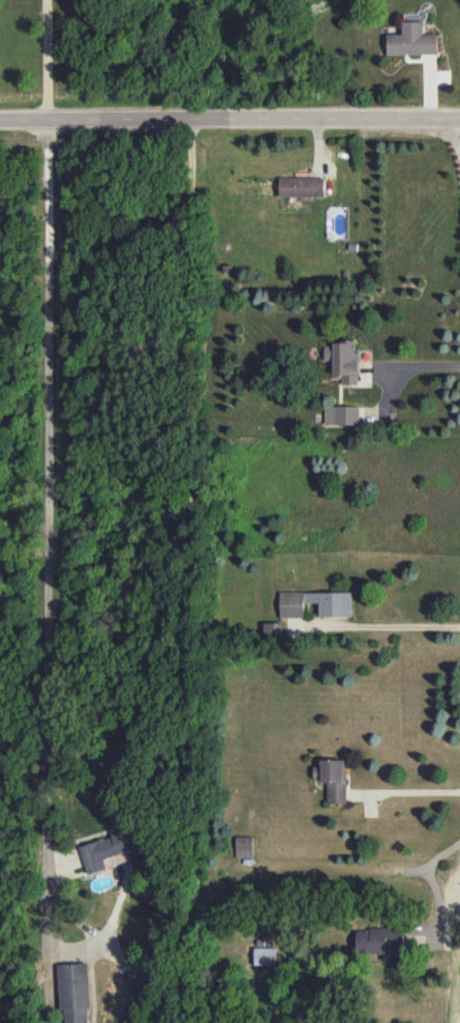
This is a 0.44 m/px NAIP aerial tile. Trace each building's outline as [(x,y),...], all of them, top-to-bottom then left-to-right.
[(421,34),(435,34),(435,54),(386,55),(386,35),(401,35),(401,21),(421,21),(421,34)] [(278,178),(323,177),(323,197),(279,198),(278,178)] [(342,384),(359,384),(359,352),(355,352),(355,343),(325,342),(325,360),(334,360),(334,376),(342,376),(342,384)] [(325,424),(359,424),(358,405),(325,406),(325,424)] [(352,591),(280,593),(280,618),(304,617),(304,603),(320,603),(320,617),(352,616),(352,591)] [(282,635),(282,622),(263,623),(264,636),(282,635)] [(328,781),(327,803),(346,803),(347,760),(321,759),(321,766),(313,766),(313,781),(328,781)] [(80,845),(88,874),(106,869),(103,858),(128,851),(134,869),(146,865),(139,841),(129,843),(125,827),(110,832),(112,836),(80,845)] [(236,857),(253,857),(252,837),(236,837),(236,857)] [(356,952),(403,954),(404,929),(357,928),(356,952)] [(277,948),(255,947),(254,964),(277,965),(277,948)] [(86,962),(58,963),(60,1011),(65,1010),(65,1022),(89,1022),(86,962)]
